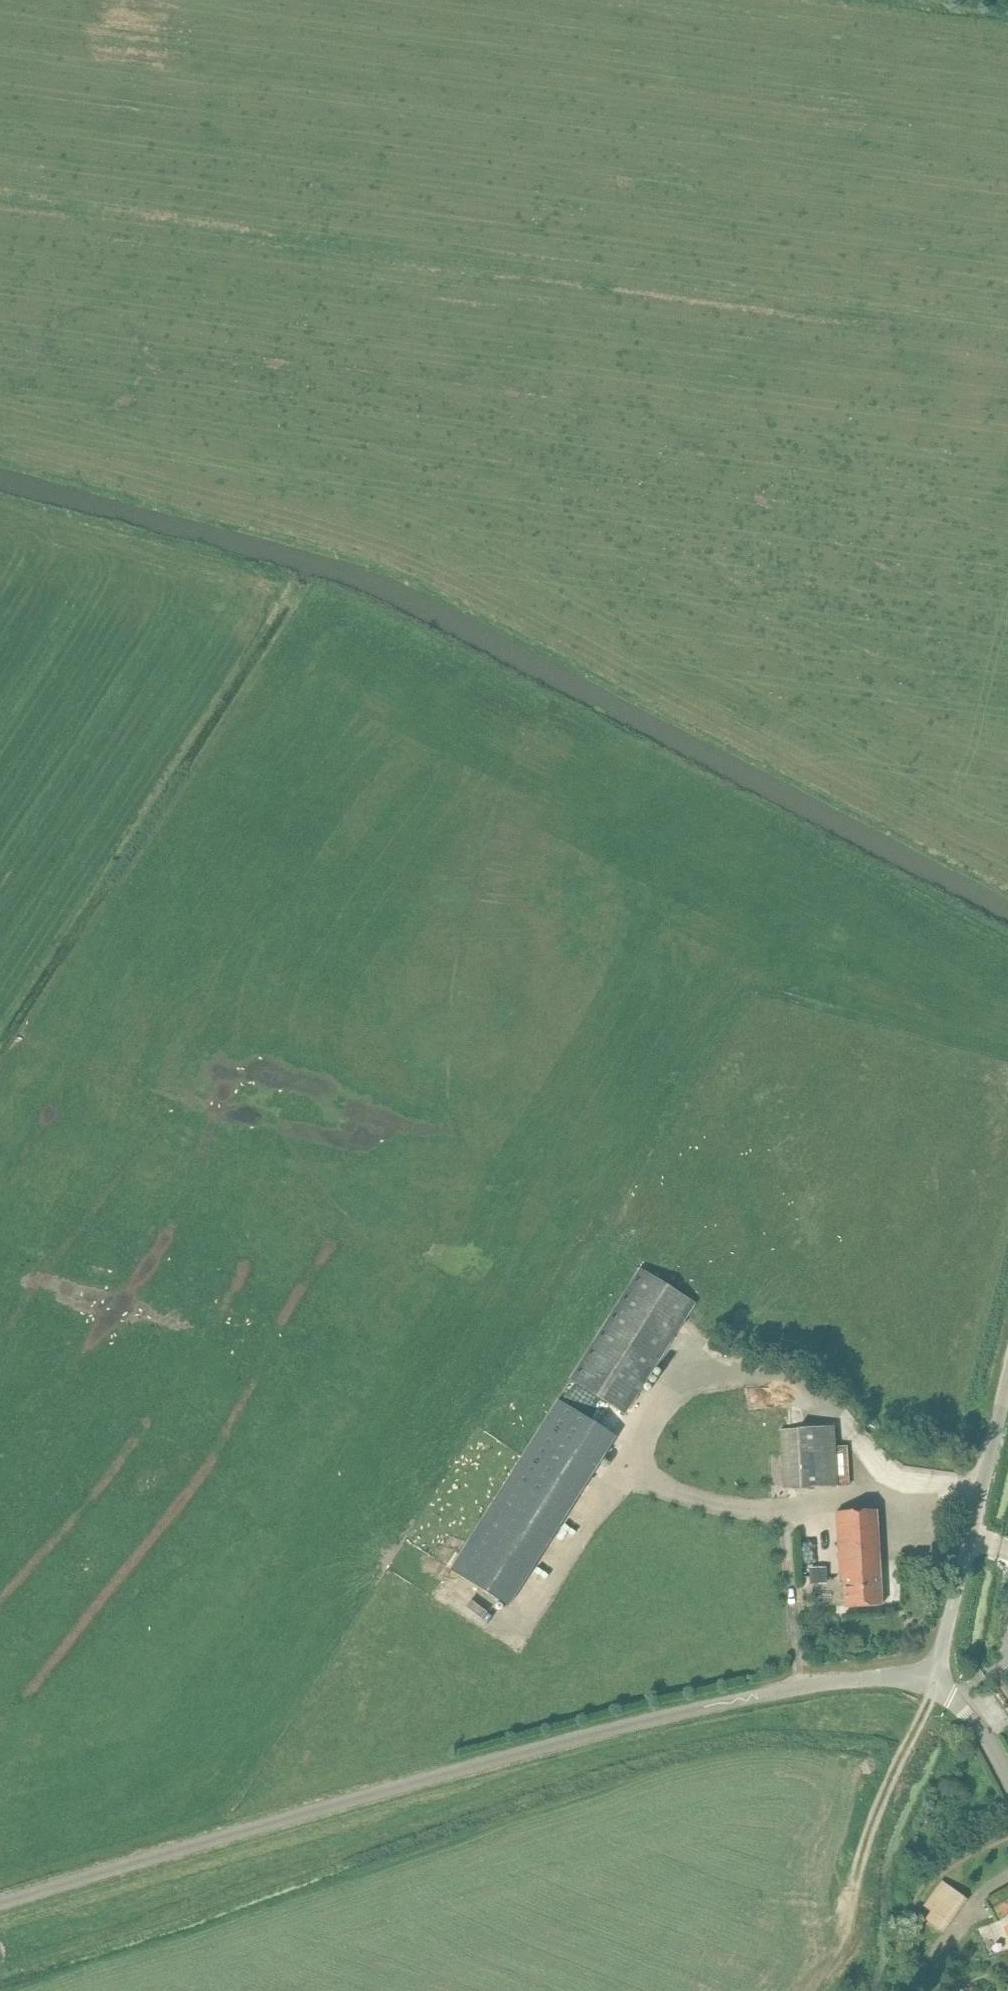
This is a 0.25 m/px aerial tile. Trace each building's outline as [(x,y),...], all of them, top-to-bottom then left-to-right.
[(570,1379),(626,1415),(697,1304),(642,1268),(570,1379)] [(558,1400),(468,1543),(451,1569),(509,1605),(616,1437),(558,1400)] [(834,1426),(814,1427),(782,1429),(785,1489),(838,1486),(849,1486),(847,1446),(835,1447),(834,1426)] [(836,1512),(840,1580),(844,1580),(845,1607),(882,1605),(877,1510),(836,1512)] [(827,1567),(810,1567),(810,1584),(828,1584),(827,1567)] [(923,1906),(931,1912),(925,1921),(943,1932),(968,1900),(940,1880),(923,1906)] [(996,1920),(1007,1914),(1007,1890),(986,1903),(996,1920)]
